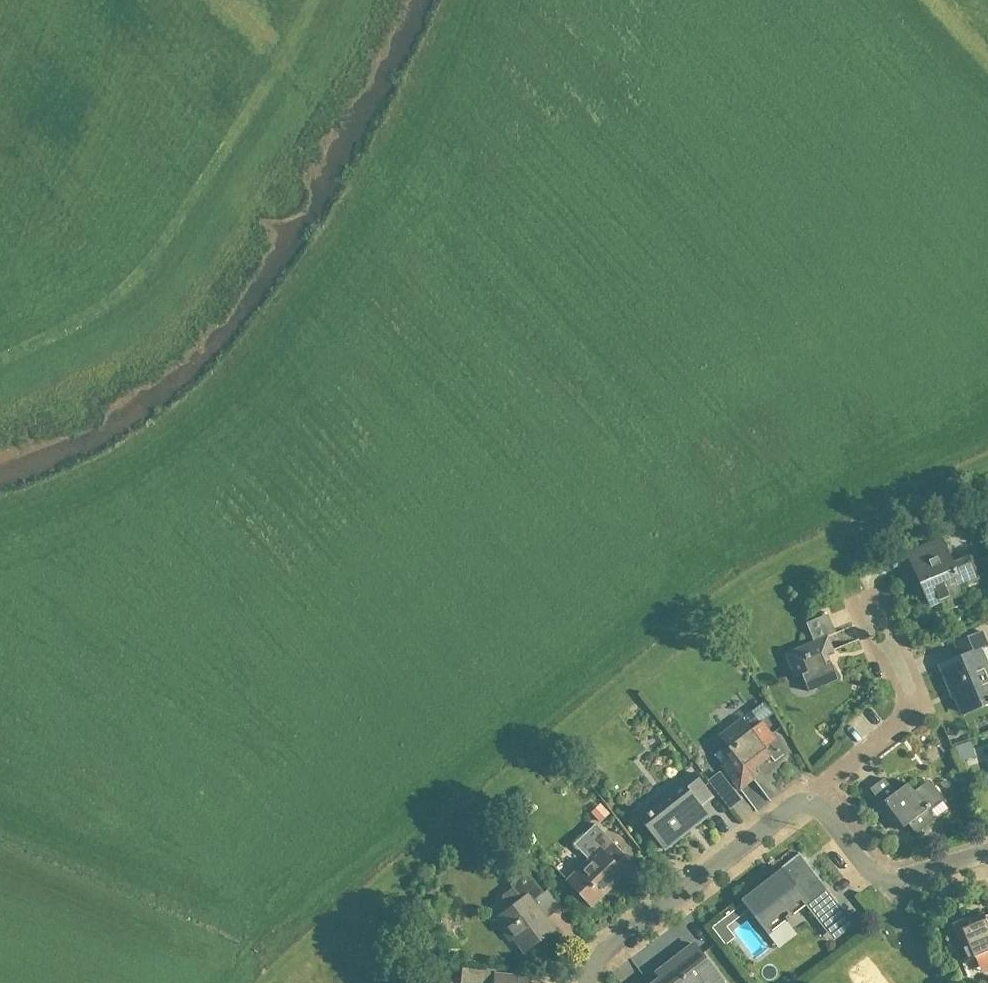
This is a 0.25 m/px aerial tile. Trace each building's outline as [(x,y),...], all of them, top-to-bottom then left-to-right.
[(958,587),(974,580),(965,560),(950,566),(939,540),(905,555),(918,585),(923,583),(932,605),(927,607),(928,608),(961,594),(958,587)] [(827,614),(810,621),(817,638),(834,631),(827,614)] [(987,705),(987,686),(972,653),(986,647),(979,633),(953,645),(959,658),(937,668),(946,688),(948,687),(960,713),(986,701),(987,705)] [(825,655),(832,652),(826,637),(784,656),(795,681),(800,678),(807,694),(837,681),(825,655)] [(740,720),(718,737),(726,748),(720,753),(727,761),(719,767),(738,791),(752,780),(748,774),(769,758),(763,750),(774,741),(760,724),(772,715),(763,704),(741,721),(740,720)] [(698,807),(710,797),(693,775),(679,786),(681,787),(638,822),(662,851),(705,816),(698,807)] [(927,814),(943,802),(928,782),(912,793),(906,785),(893,795),(882,780),(868,791),(879,805),(878,806),(897,833),(907,826),(915,837),(933,823),(927,814)] [(602,804),(592,812),(600,822),(610,815),(602,804)] [(725,819),(717,808),(710,813),(726,836),(740,826),(731,814),(725,819)] [(590,909),(622,877),(605,860),(616,850),(592,825),(571,846),(586,861),(564,883),(590,909)] [(804,908),(819,927),(840,911),(797,856),(778,871),(779,872),(739,903),(765,937),(804,908)] [(521,953),(551,930),(531,903),(542,894),(525,873),(507,887),(510,890),(500,898),(499,903),(507,913),(493,924),(507,942),(510,939),(521,953)] [(987,969),(987,915),(983,917),(981,913),(950,926),(965,961),(979,955),(985,970),(987,969)] [(659,979),(654,982),(720,982),(692,946),(661,970),(667,978),(661,982),(659,979)]
